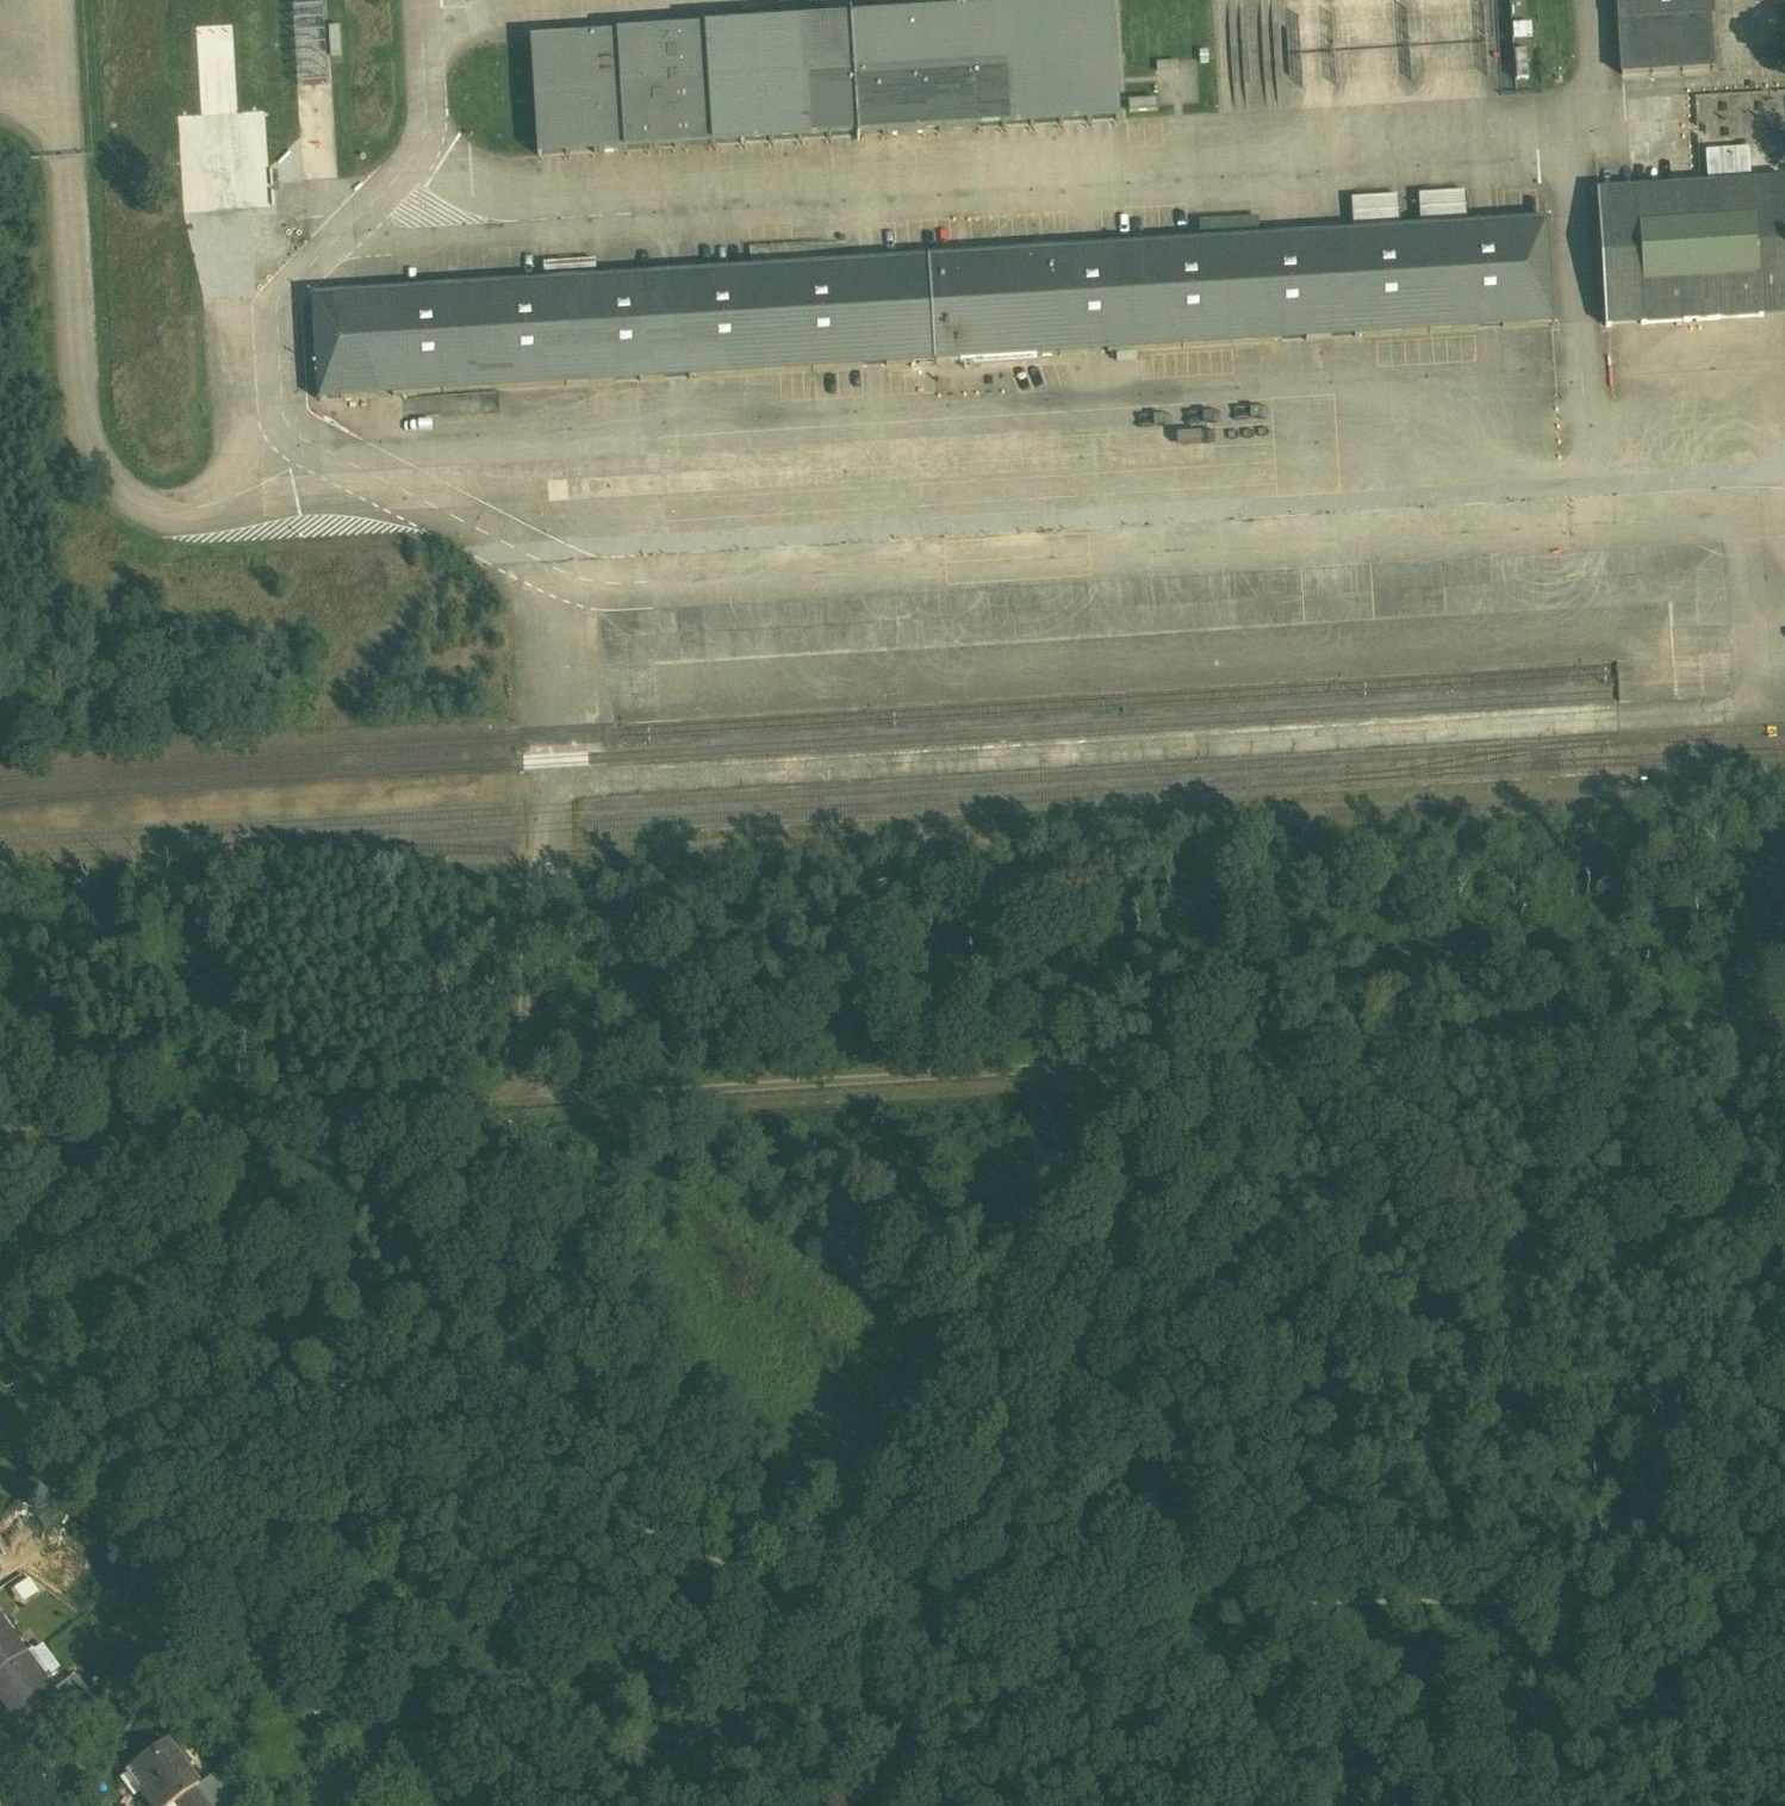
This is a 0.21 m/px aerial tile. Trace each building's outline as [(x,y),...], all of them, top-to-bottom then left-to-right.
[(535,155),(1120,120),(1113,0),(1025,0),(528,30),(535,155)] [(1620,71),(1718,66),(1714,0),(1616,0),(1620,71)] [(1784,313),(1784,175),(1597,188),(1606,325),(1784,313)] [(309,290),(316,400),(1558,328),(1551,217),(309,290)] [(0,1618),(0,1675),(27,1656),(0,1618)] [(0,1675),(0,1699),(21,1727),(44,1711),(60,1699),(59,1697),(27,1656),(0,1675)] [(73,1686),(59,1697),(60,1699),(44,1711),(55,1726),(82,1698),(73,1686)] [(120,1779),(134,1798),(142,1793),(151,1805),(173,1805),(174,1805),(201,1785),(169,1742),(120,1779)] [(220,1772),(201,1785),(216,1805),(238,1805),(243,1803),(220,1772)] [(174,1805),(175,1805),(216,1805),(201,1785),(174,1805)]
